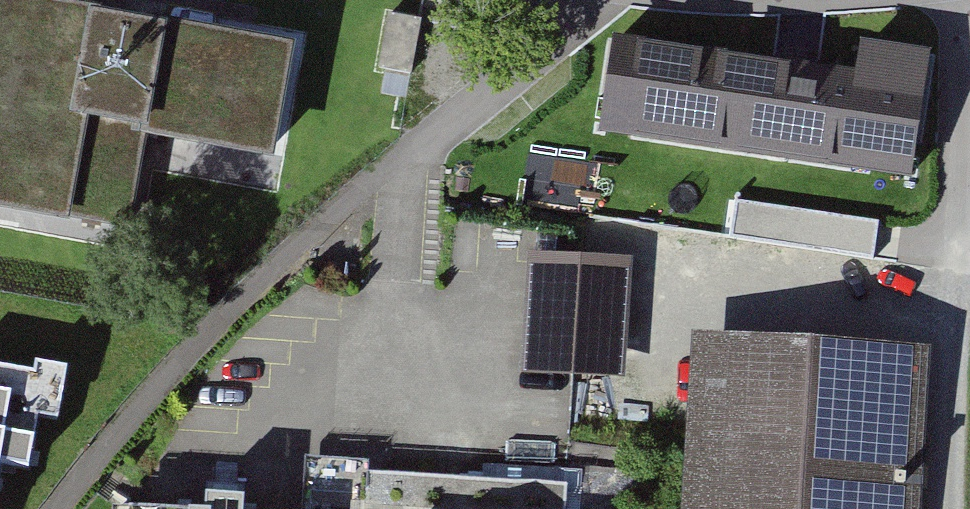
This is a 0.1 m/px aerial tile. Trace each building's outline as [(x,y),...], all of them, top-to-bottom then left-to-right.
[(0,0),(0,204),(62,215),(62,213),(124,224),(142,130),(266,152),(284,52),(121,22),(0,0)] [(609,34),(593,149),(911,194),(928,79),(609,34)] [(373,68),(369,92),(405,97),(408,74),(373,68)] [(735,242),(877,254),(881,215),(738,203),(735,242)] [(521,378),(623,385),(631,264),(529,257),(521,378)] [(693,341),(682,508),(922,508),(932,356),(693,341)] [(26,428),(0,423),(0,508),(8,508),(26,428)] [(315,487),(125,470),(122,508),(313,508),(315,487)] [(404,499),(404,508),(572,508),(572,505),(404,499)]
